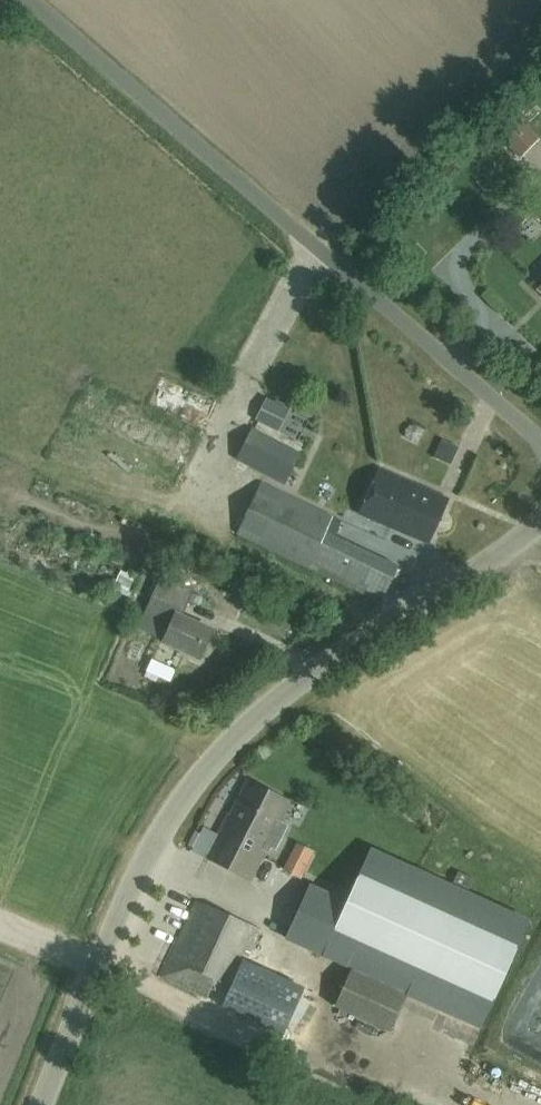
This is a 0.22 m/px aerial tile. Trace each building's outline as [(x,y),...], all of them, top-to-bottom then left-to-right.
[(518,154),(527,145),(536,136),(517,117),(499,135),(518,154)] [(299,455),(250,430),(236,458),(284,483),(299,455)] [(425,544),(445,499),(378,469),(358,514),(425,544)] [(235,532),(379,602),(396,566),(325,531),(332,517),(260,482),(235,532)] [(121,566),(114,581),(130,589),(137,574),(121,566)] [(200,658),(212,631),(175,615),(178,609),(151,597),(136,629),(162,641),(200,658)] [(204,858),(227,869),(244,835),(246,836),(268,791),(245,780),(223,825),(221,824),(204,858)] [(227,869),(249,880),(288,802),(268,791),(246,836),(244,835),(227,869)] [(309,885),(285,937),(351,967),(351,969),(351,970),(407,995),(407,993),(481,1027),(529,921),(370,849),(346,901),(309,885)] [(456,884),(469,889),(473,878),(461,873),(456,884)] [(285,1035),(306,989),(239,958),(242,953),(246,955),(257,930),(194,901),(159,976),(285,1035)] [(351,970),(334,1006),(390,1032),(407,995),(351,970)]
